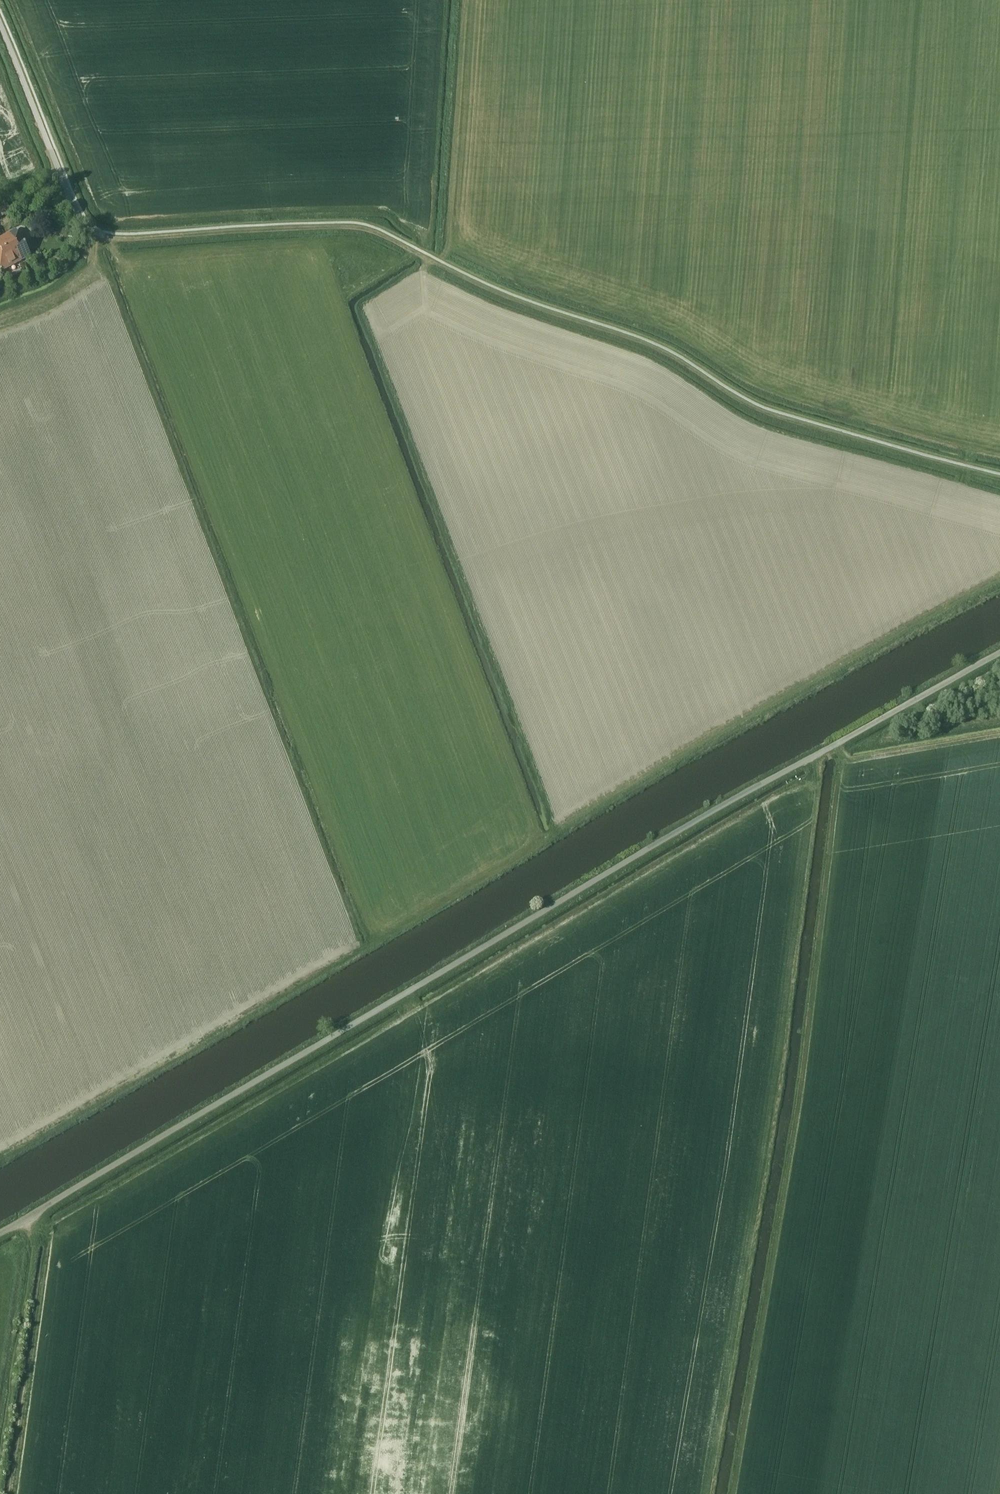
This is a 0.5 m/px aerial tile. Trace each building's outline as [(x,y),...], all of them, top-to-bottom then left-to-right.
[(5,202),(0,205),(0,219),(11,212),(5,202)] [(16,229),(0,238),(0,269),(2,272),(31,257),(16,229)]
